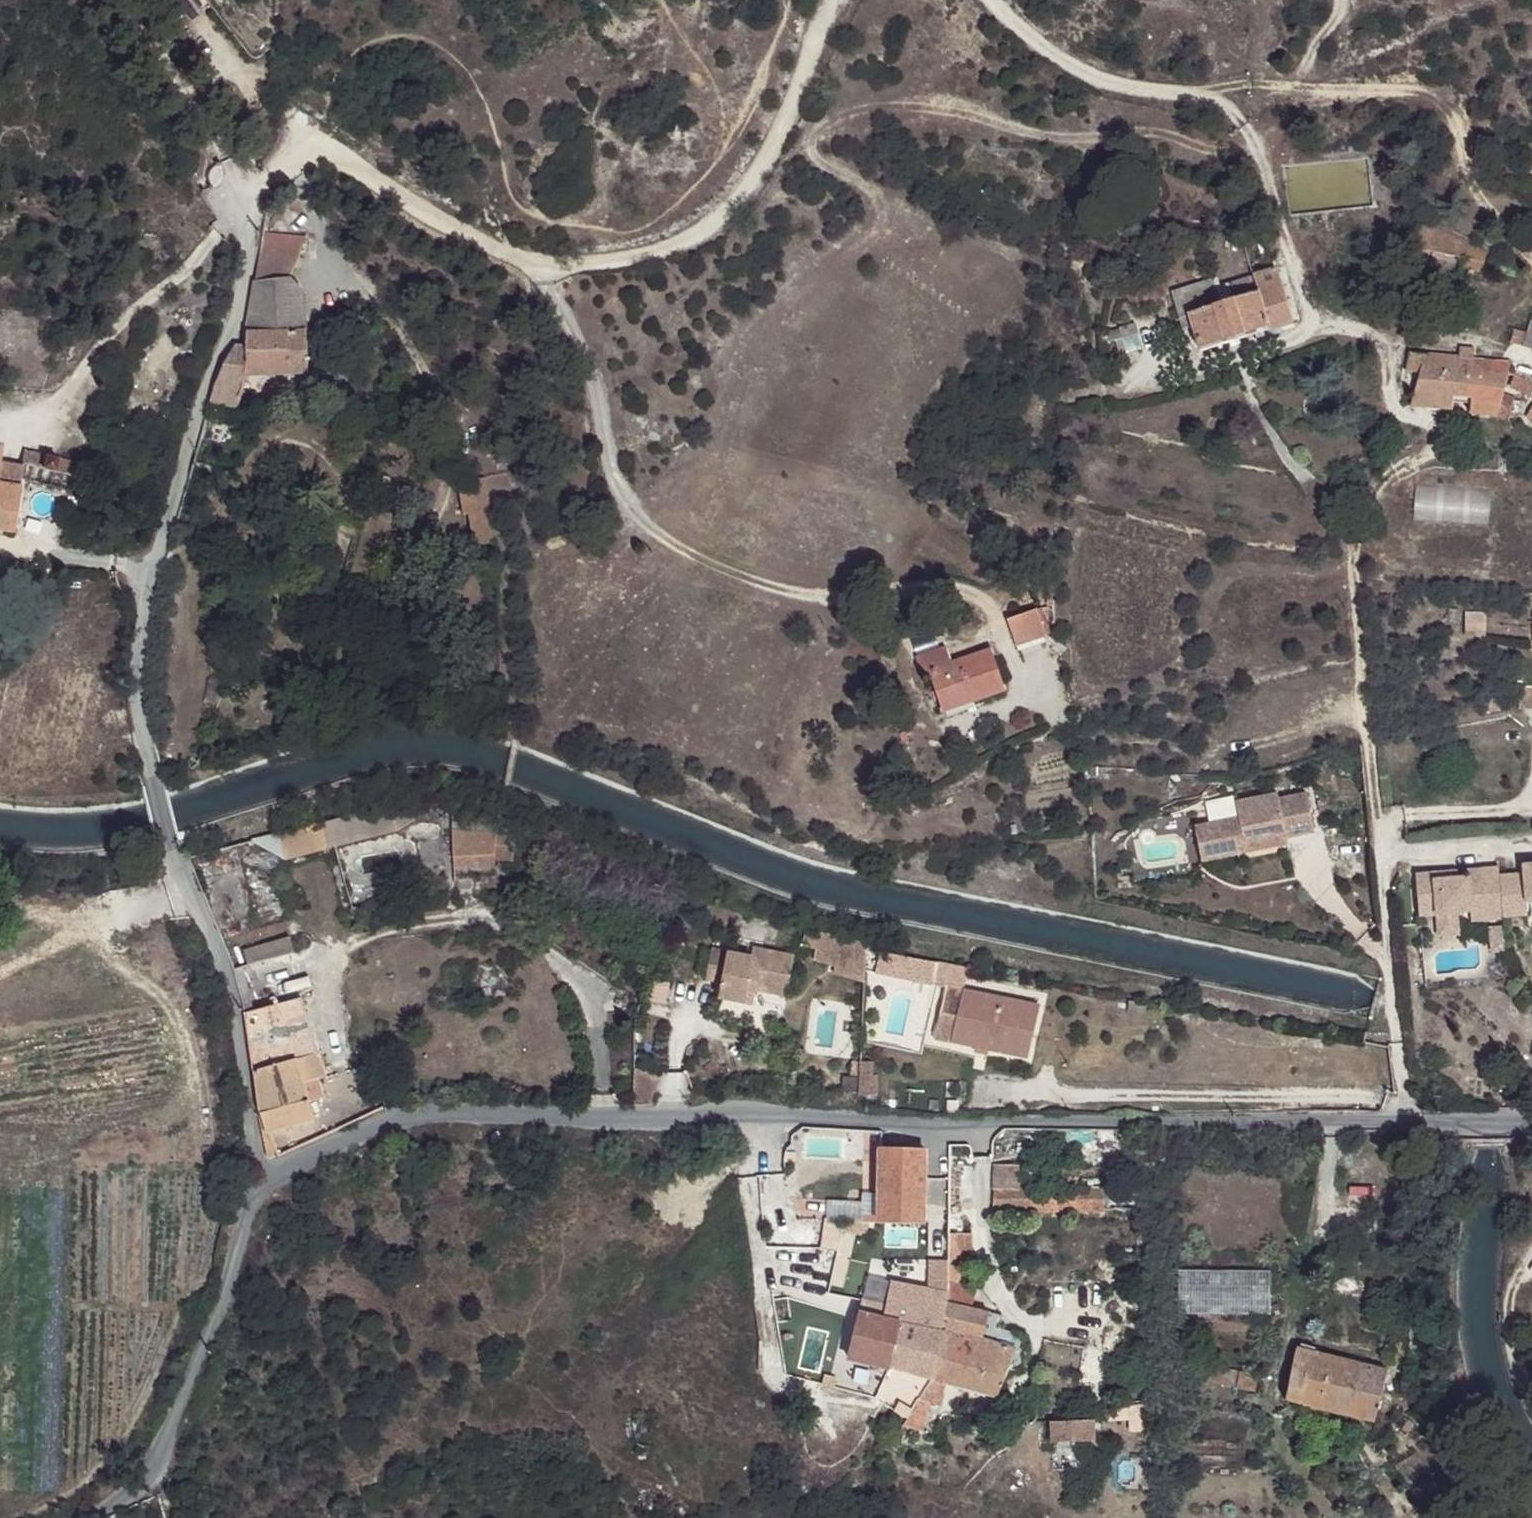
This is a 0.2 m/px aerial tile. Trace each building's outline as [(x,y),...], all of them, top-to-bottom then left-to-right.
[(305,238),(263,233),(260,252),(298,255),(305,238)] [(215,387),(210,403),(226,406),(239,407),(245,377),(309,374),(302,293),(290,278),(298,255),(260,252),(246,345),(236,345),(226,362),(215,387)] [(1218,305),(1189,314),(1200,352),(1292,323),(1276,270),(1227,285),(1232,300),(1226,302),(1224,298),(1216,300),(1218,305)] [(1185,297),(1189,314),(1218,305),(1216,300),(1213,289),(1185,297)] [(1523,348),(1525,341),(1531,342),(1531,321),(1531,320),(1527,332),(1514,330),(1510,343),(1523,348)] [(1523,348),(1531,350),(1531,342),(1525,341),(1523,348)] [(330,349),(331,359),(339,358),(338,348),(330,349)] [(1510,362),(1410,353),(1407,368),(1417,371),(1410,405),(1451,408),(1453,394),(1469,395),(1467,412),(1510,417),(1514,397),(1503,394),(1510,362)] [(1530,395),(1531,390),(1531,382),(1514,374),(1509,385),(1530,395)] [(210,403),(206,420),(223,421),(225,416),(226,406),(210,403)] [(30,455),(63,461),(71,434),(37,424),(30,455)] [(14,527),(21,481),(26,466),(2,464),(3,445),(0,444),(0,526),(14,527)] [(30,455),(26,466),(77,478),(80,465),(63,461),(30,455)] [(462,512),(467,511),(487,508),(482,480),(458,483),(462,512)] [(487,508),(467,511),(472,545),(492,542),(487,508)] [(1006,619),(1015,645),(1044,634),(1034,609),(1006,619)] [(969,691),(973,703),(1006,690),(991,650),(951,665),(945,649),(915,660),(921,675),(928,673),(939,702),(969,691)] [(1518,709),(1531,709),(1531,686),(1519,685),(1518,709)] [(943,712),(973,703),(969,691),(939,702),(943,712)] [(1280,834),(1281,839),(1312,831),(1302,792),(1273,800),(1271,792),(1227,803),(1232,820),(1191,830),(1199,865),(1236,856),(1234,848),(1240,847),(1240,844),(1280,834)] [(426,799),(409,799),(371,810),(251,840),(280,858),(392,828),(410,813),(426,812),(427,803),(435,802),(426,799)] [(513,860),(519,836),(453,810),(453,856),(495,854),(494,860),(513,860)] [(1282,846),(1281,839),(1280,834),(1240,844),(1240,847),(1234,848),(1236,856),(1282,846)] [(538,855),(542,845),(519,836),(517,849),(538,855)] [(494,867),(494,860),(495,854),(453,856),(453,868),(494,867)] [(1498,878),(1501,920),(1526,918),(1524,904),(1531,904),(1531,867),(1522,868),(1522,877),(1498,878)] [(1501,920),(1498,878),(1497,869),(1466,873),(1467,879),(1457,880),(1449,881),(1441,874),(1415,876),(1418,919),(1435,918),(1435,927),(1456,926),(1455,916),(1470,915),(1470,925),(1502,923),(1501,920)] [(1449,881),(1457,880),(1456,873),(1441,874),(1449,881)] [(1457,936),(1456,926),(1435,927),(1436,938),(1457,936)] [(1494,931),(1497,955),(1505,954),(1502,930),(1494,931)] [(815,947),(818,934),(805,932),(802,945),(815,947)] [(834,965),(840,936),(818,934),(815,947),(813,959),(834,965)] [(864,959),(864,939),(840,936),(834,965),(833,971),(863,976),(864,959)] [(249,967),(294,954),(290,939),(244,952),(249,967)] [(760,958),(750,956),(711,948),(705,978),(721,981),(718,997),(753,1004),(755,990),(785,995),(793,955),(761,949),(760,958)] [(751,948),(750,956),(760,958),(761,949),(751,948)] [(241,967),(232,969),(240,988),(245,1013),(255,1011),(241,967)] [(931,1041),(948,1044),(959,991),(942,988),(931,1041)] [(948,1044),(1025,1059),(1036,1007),(959,991),(948,1044)] [(260,1115),(263,1135),(269,1133),(313,1119),(308,1101),(303,1083),(316,1078),(323,1076),(300,997),(255,1011),(245,1013),(260,1115)] [(860,1064),(859,1094),(859,1096),(874,1096),(875,1079),(872,1079),(873,1064),(860,1064)] [(322,1097),(316,1078),(303,1083),(308,1101),(322,1097)] [(268,1158),(277,1155),(269,1133),(263,1135),(268,1158)] [(881,1147),(879,1223),(922,1224),(924,1148),(881,1147)] [(1019,1167),(995,1167),(995,1213),(1137,1214),(1138,1191),(1018,1190),(1019,1167)] [(947,1261),(946,1282),(963,1285),(963,1232),(949,1231),(947,1261)] [(929,1290),(928,1260),(893,1267),(884,1304),(862,1299),(847,1355),(932,1381),(942,1330),(938,1328),(944,1303),(946,1293),(929,1290)] [(946,1282),(947,1261),(928,1260),(929,1290),(946,1293),(946,1282)] [(1176,1269),(1176,1316),(1271,1315),(1270,1268),(1176,1269)] [(963,1285),(946,1282),(946,1293),(944,1303),(938,1328),(942,1330),(932,1381),(935,1381),(947,1384),(997,1399),(1008,1372),(1017,1376),(1025,1357),(994,1348),(998,1334),(985,1330),(988,1317),(971,1312),(975,1287),(963,1285)] [(1001,1321),(988,1317),(985,1330),(998,1334),(1001,1321)] [(805,1318),(787,1319),(789,1342),(789,1344),(790,1345),(795,1373),(820,1368),(815,1339),(807,1341),(805,1318)] [(1027,1342),(998,1334),(994,1348),(1025,1357),(1029,1347),(1027,1342)] [(1296,1350),(1285,1401),(1376,1422),(1389,1372),(1296,1350)] [(1256,1393),(1259,1378),(1161,1360),(1159,1376),(1256,1393)] [(942,1407),(945,1388),(932,1384),(929,1388),(914,1415),(927,1419),(930,1405),(942,1407)] [(930,1405),(927,1419),(939,1421),(942,1407),(930,1405)] [(1050,1445),(1070,1446),(1070,1433),(1080,1434),(1080,1425),(1051,1423),(1050,1445)]
